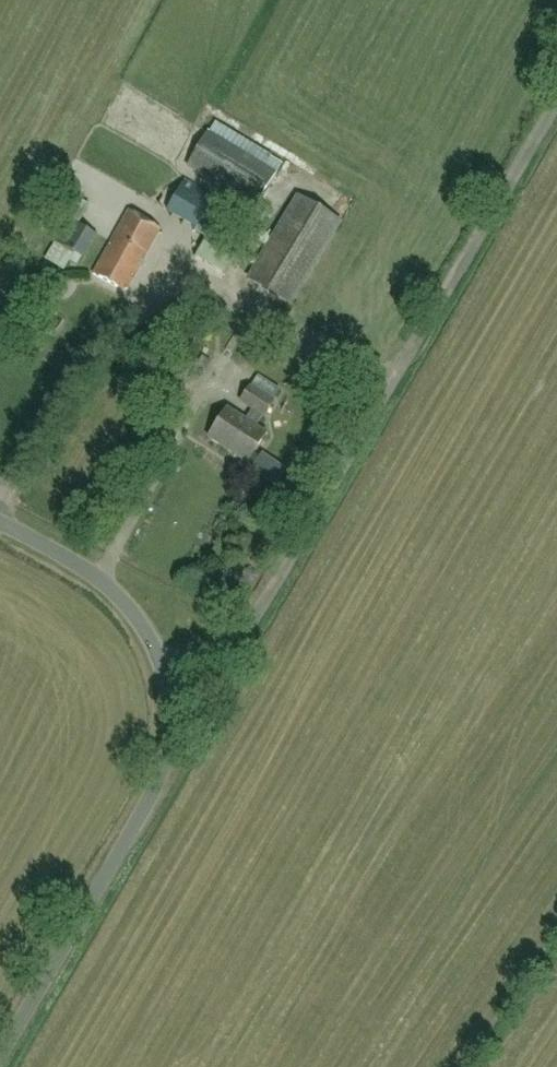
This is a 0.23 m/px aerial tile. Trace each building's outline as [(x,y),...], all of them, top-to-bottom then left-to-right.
[(220,121),(216,129),(245,144),(249,136),(220,121)] [(276,175),(275,174),(207,132),(186,165),(255,208),(276,175)] [(168,210),(197,226),(213,199),(184,182),(168,210)] [(298,196),(247,280),(289,305),(339,221),(298,196)] [(223,204),(213,199),(197,226),(194,232),(233,254),(241,238),(232,233),(245,209),(226,198),(223,204)] [(126,211),(92,274),(126,293),(160,229),(126,211)] [(76,223),(76,224),(63,248),(83,258),(96,234),(76,223)] [(259,413),(269,399),(250,387),(241,401),(252,408),(246,419),(228,407),(209,437),(247,461),(266,432),(252,422),(258,413),(259,413)]
